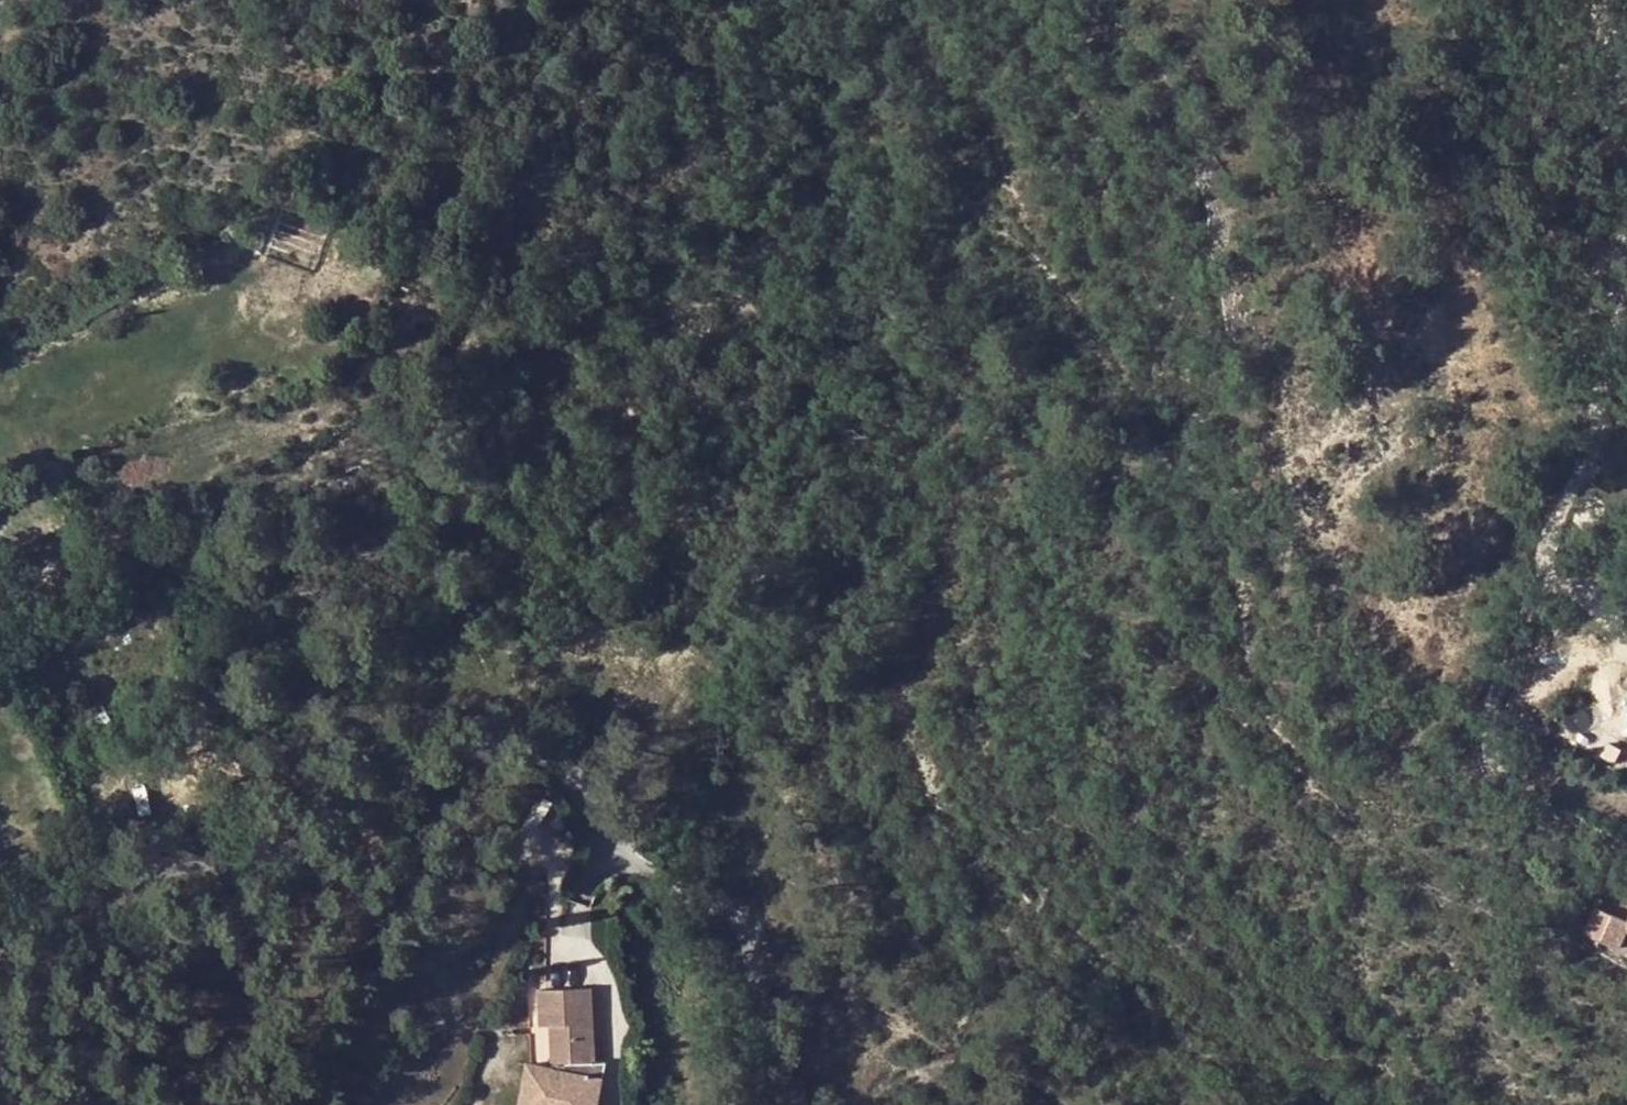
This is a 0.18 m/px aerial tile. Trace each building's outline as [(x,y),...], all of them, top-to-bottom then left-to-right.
[(1612,915),(1602,940),(1618,947),(1626,929),(1626,922),(1612,915)] [(594,984),(540,986),(541,1020),(550,1020),(554,1066),(522,1061),(517,1096),(573,1104),(592,1104),(597,1072),(588,1072),(589,1058),(597,1057),(594,984)] [(517,1096),(516,1104),(573,1104),(517,1096)]
